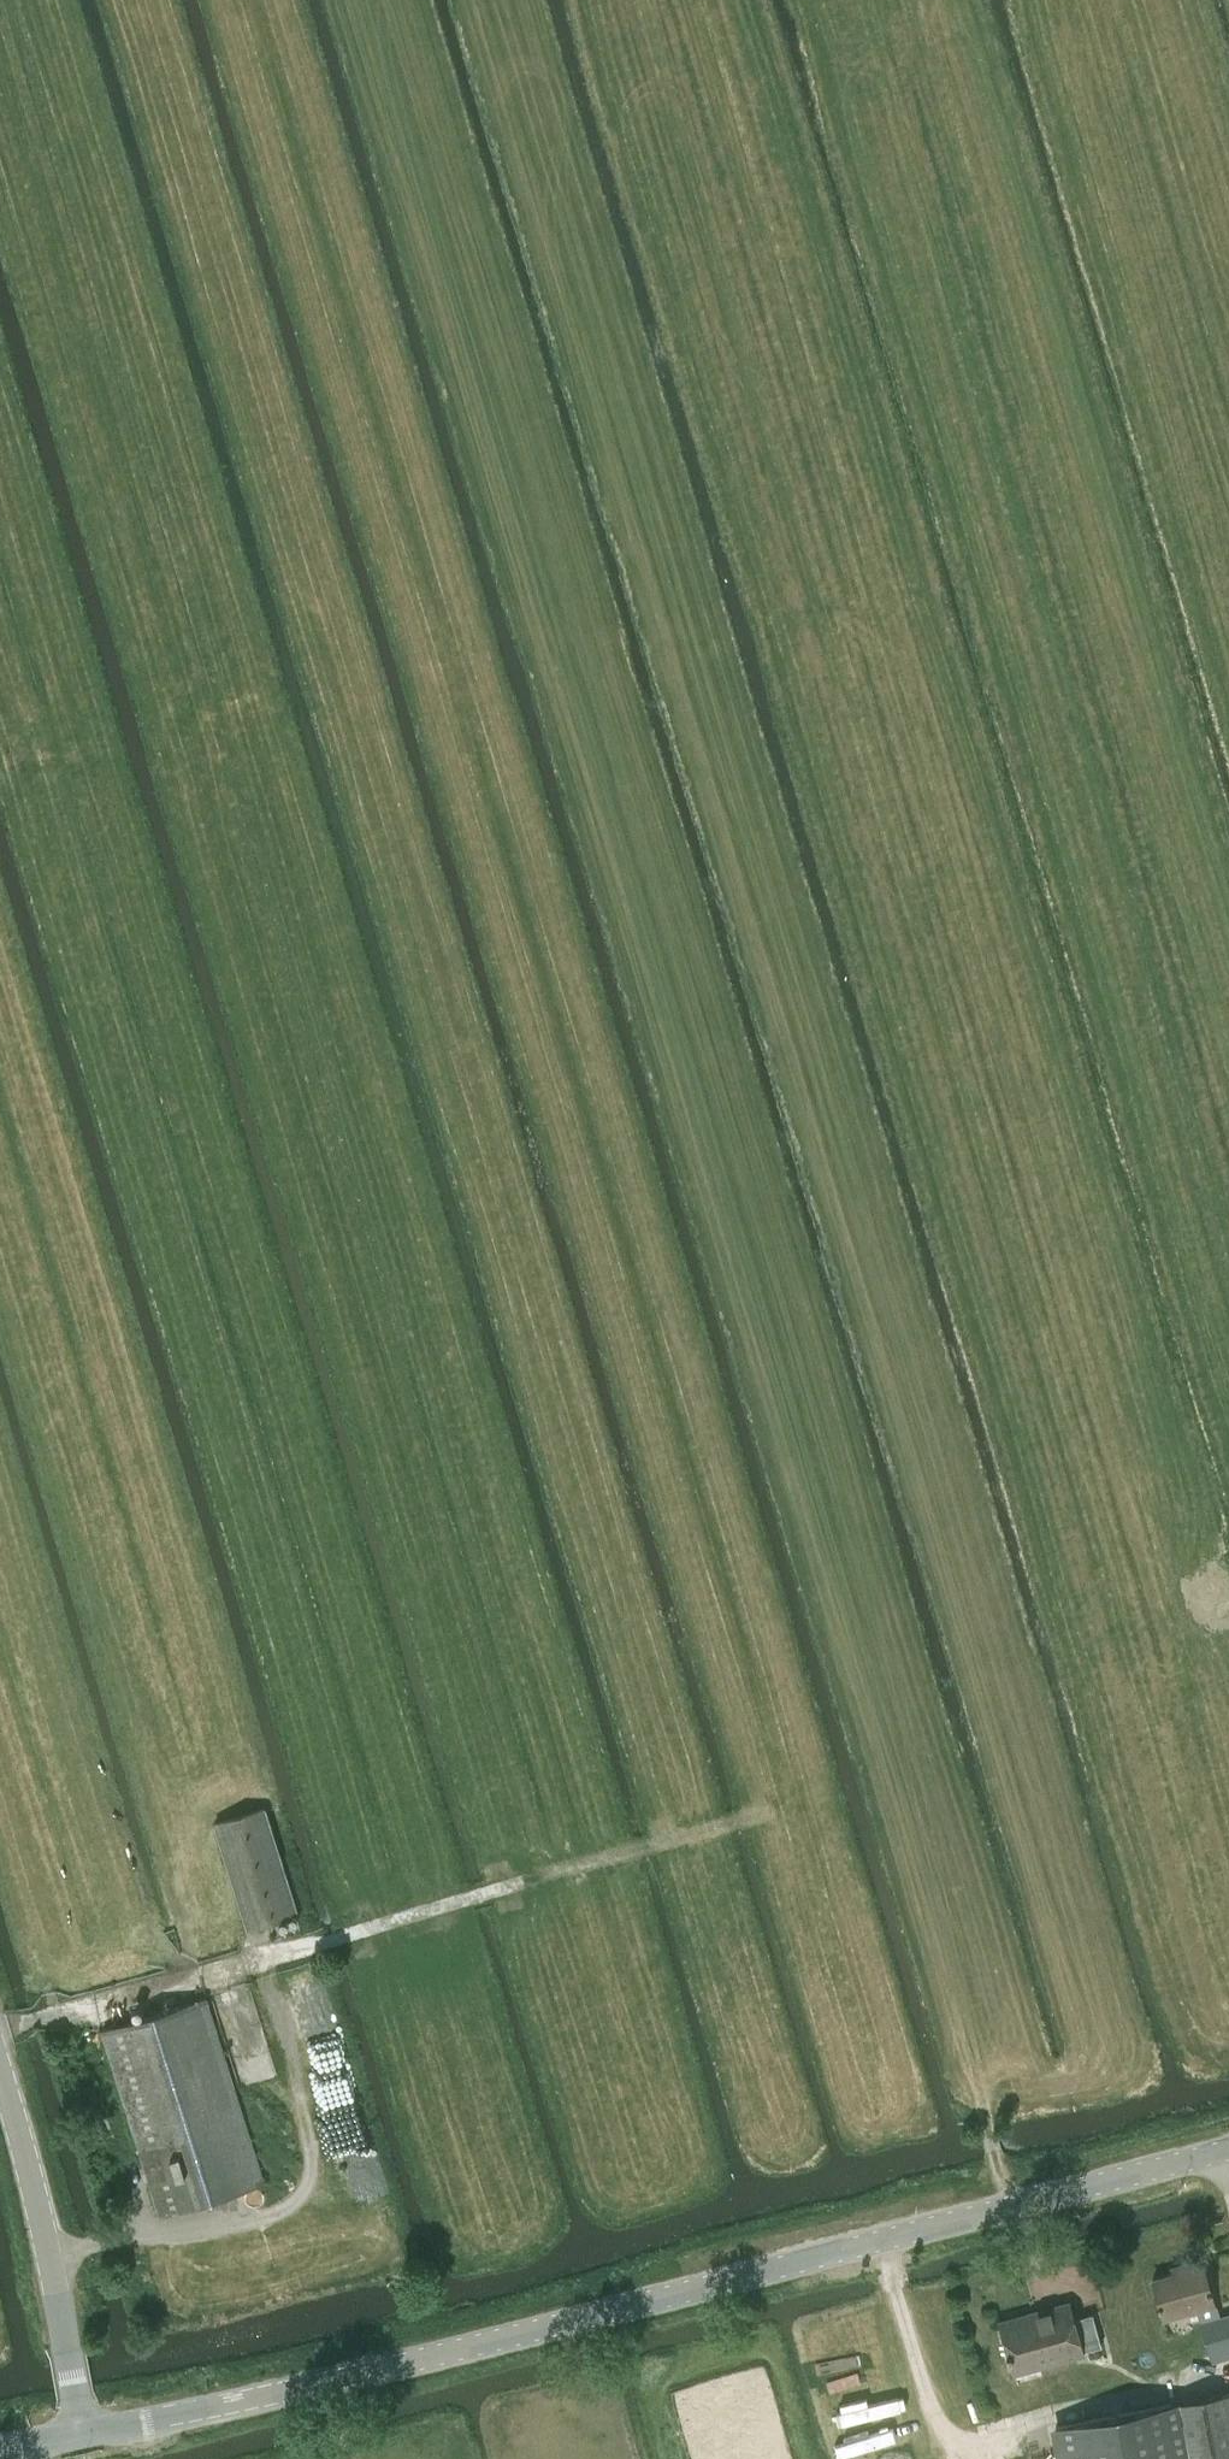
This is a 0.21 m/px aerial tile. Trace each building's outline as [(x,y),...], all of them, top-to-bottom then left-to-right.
[(249,1927),(296,1912),(263,1806),(215,1821),(249,1927)] [(160,2214),(264,2181),(206,1996),(102,2029),(160,2214)] [(1175,2271),(1165,2274),(1152,2277),(1163,2316),(1215,2302),(1202,2257),(1174,2265),(1175,2271)] [(1082,2349),(1102,2344),(1093,2311),(1073,2317),(1071,2310),(1040,2319),(1037,2309),(1000,2320),(1014,2371),(1083,2352),(1082,2349)] [(1228,2334),(1228,2314),(1220,2316),(1226,2335),(1228,2334)] [(1152,2406),(1051,2426),(1057,2458),(1228,2458),(1228,2391),(1152,2406)]
